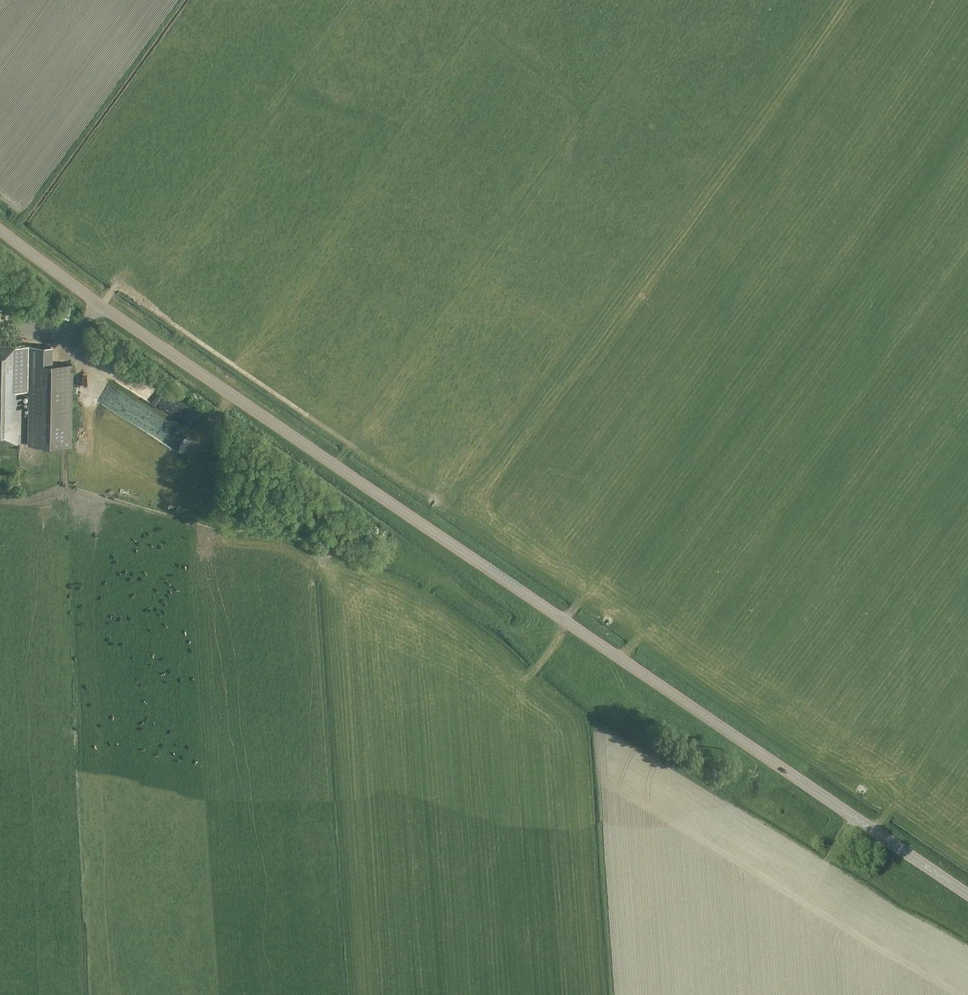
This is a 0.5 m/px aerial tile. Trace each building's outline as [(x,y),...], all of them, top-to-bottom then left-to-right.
[(19,443),(19,390),(27,391),(27,445),(70,446),(72,364),(50,364),(50,346),(24,345),(24,343),(0,343),(0,443),(19,443)]
